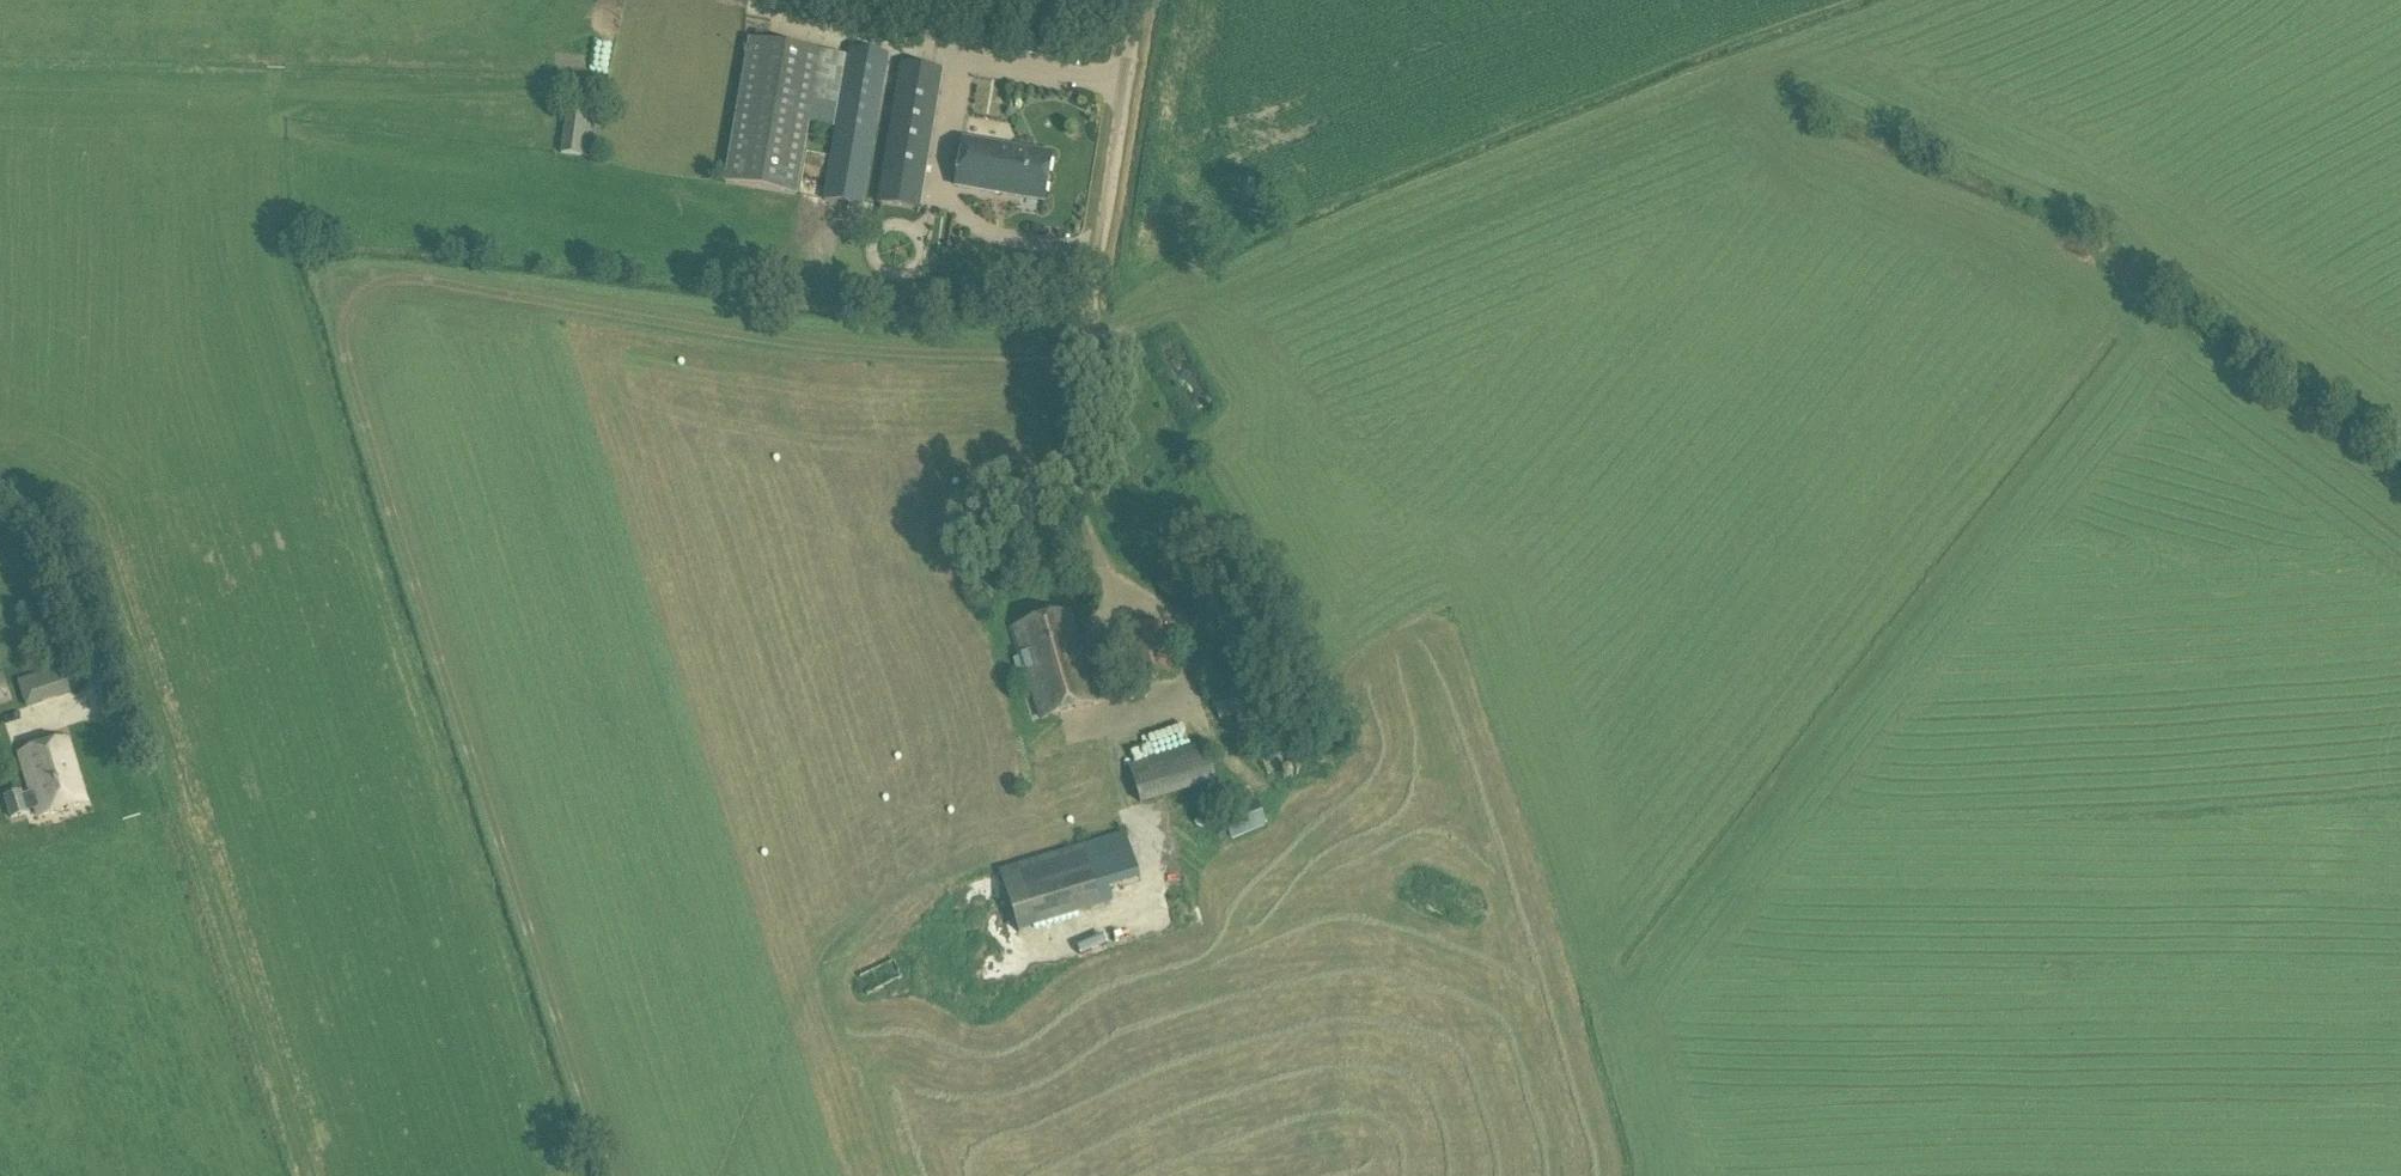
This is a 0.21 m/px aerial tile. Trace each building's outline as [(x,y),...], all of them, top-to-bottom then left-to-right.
[(849,50),(847,60),(750,43),(725,184),(796,197),(808,126),(835,130),(824,201),(863,208),(889,57),(849,50)] [(919,211),(943,73),(901,66),(878,204),(919,211)] [(566,112),(561,154),(595,158),(601,116),(566,112)] [(1044,198),(1051,157),(964,142),(956,188),(1021,199),(1022,195),(1044,198)] [(1077,637),(1075,637),(1068,614),(1049,619),(1033,624),(1015,631),(1041,720),(1055,716),(1060,715),(1077,709),(1079,708),(1095,703),(1080,654),(1081,651),(1077,637)] [(12,704),(3,674),(0,675),(0,708),(12,704)] [(25,709),(45,703),(36,675),(16,682),(25,709)] [(1268,776),(1303,760),(1292,738),(1257,755),(1268,776)] [(67,740),(19,754),(31,795),(22,798),(21,794),(5,799),(12,819),(27,815),(27,812),(36,809),(39,819),(87,804),(67,740)] [(1140,804),(1214,782),(1203,747),(1130,769),(1140,804)] [(1223,816),(1232,840),(1265,827),(1256,803),(1223,816)] [(1014,919),(1139,882),(1125,835),(1000,872),(1014,919)] [(870,997),(904,980),(896,961),(861,978),(870,997)]
